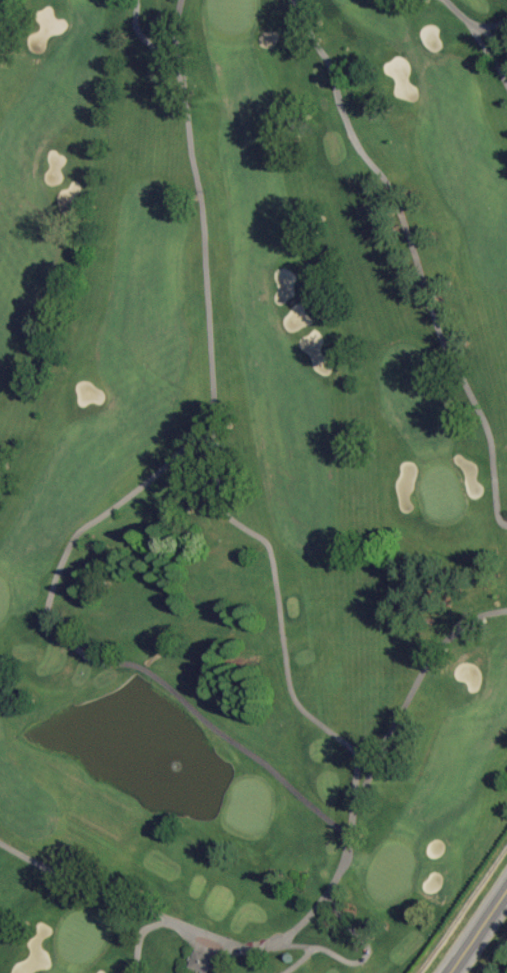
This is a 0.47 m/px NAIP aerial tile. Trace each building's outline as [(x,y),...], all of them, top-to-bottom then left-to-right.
[(216,955),(197,949),(190,967),(205,972),(209,972),(216,955)]
